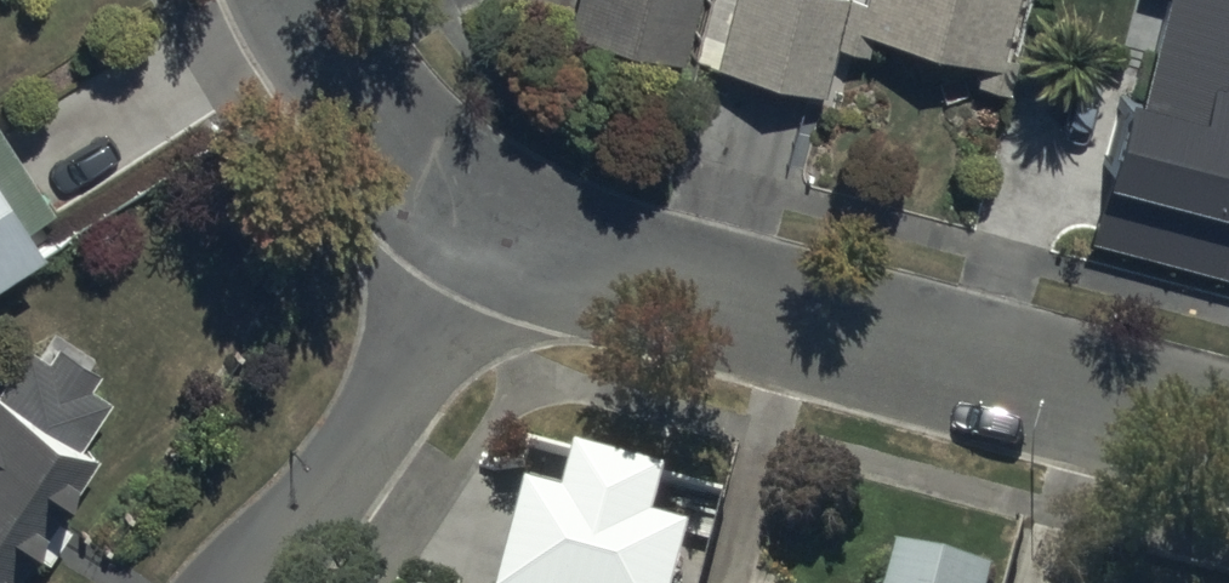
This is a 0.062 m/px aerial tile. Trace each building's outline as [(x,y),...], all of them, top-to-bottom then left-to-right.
[(701,0),(564,0),(558,22),(688,54),(701,0)] [(688,54),(816,86),(828,35),(863,45),(868,23),(978,51),(972,74),(1005,82),(1025,0),(701,0),(688,54)] [(1087,239),(1228,279),(1228,0),(1172,0),(1146,93),(1124,87),(1100,171),(1106,173),(1087,239)] [(45,267),(38,257),(58,244),(0,155),(0,296),(45,267)] [(90,470),(76,461),(110,409),(92,397),(103,379),(54,347),(43,364),(20,349),(0,381),(0,582),(17,582),(90,470)] [(683,528),(648,517),(662,470),(568,447),(557,493),(516,484),(492,582),(669,582),(683,528)] [(988,565),(890,541),(879,582),(983,582),(988,565)]
